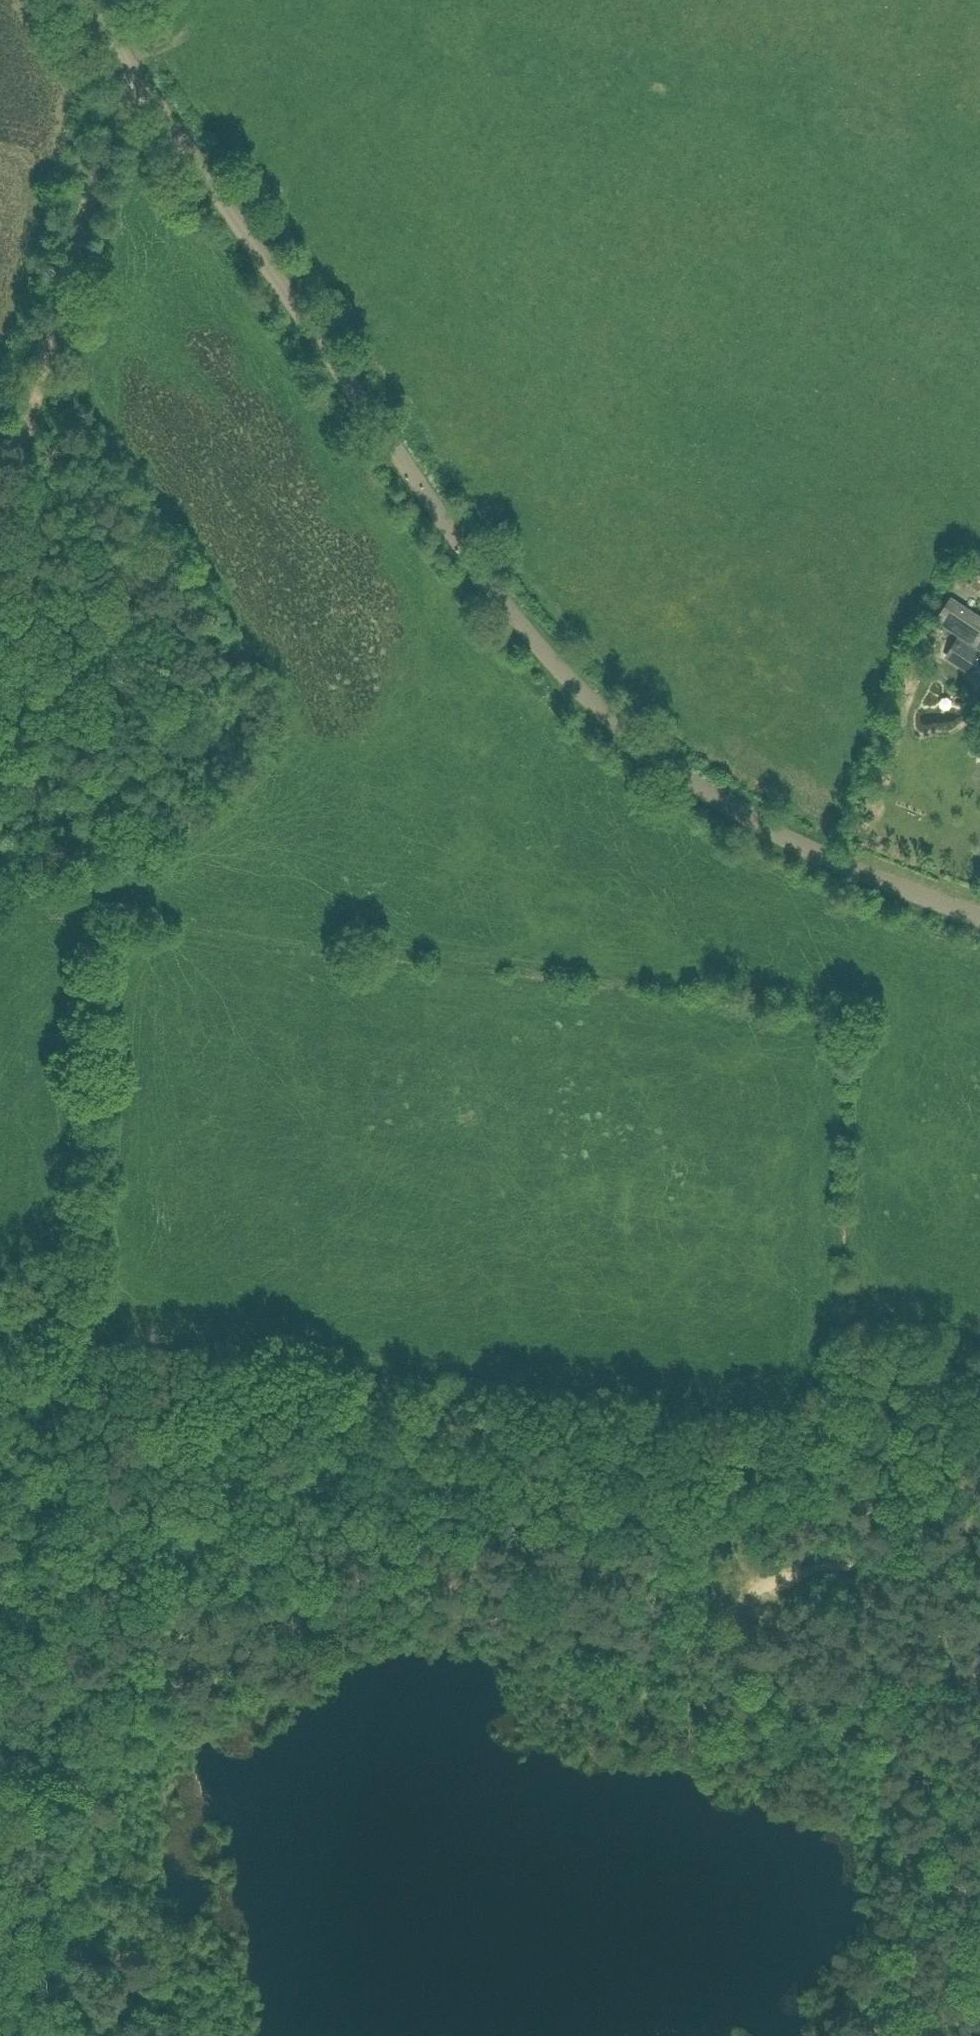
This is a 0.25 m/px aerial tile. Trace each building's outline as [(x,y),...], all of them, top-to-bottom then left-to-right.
[(979,649),(979,617),(947,595),(932,618),(979,649)] [(979,681),(979,652),(957,637),(943,657),(979,681)]
